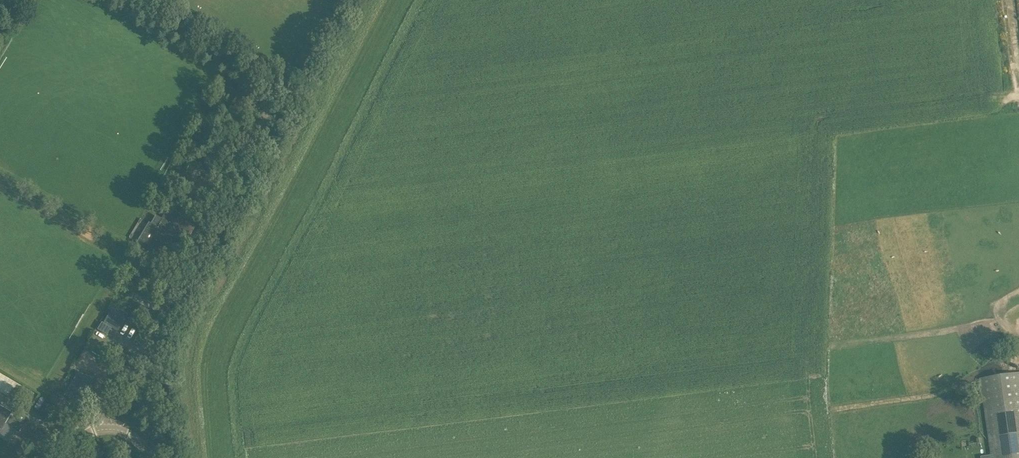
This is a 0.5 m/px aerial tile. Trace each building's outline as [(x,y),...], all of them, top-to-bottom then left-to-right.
[(149,224),(138,242),(160,256),(158,260),(168,266),(171,267),(196,225),(197,224),(179,214),(176,218),(175,220),(165,214),(162,220),(156,216),(151,224),(149,224)] [(110,310),(103,322),(118,331),(125,319),(124,319),(127,314),(115,306),(111,311),(110,310)] [(130,318),(127,323),(140,330),(143,325),(130,318)] [(83,401),(103,358),(86,350),(66,393),(83,401)] [(990,457),(1018,457),(1018,372),(979,378),(990,457)] [(0,431),(5,424),(16,430),(20,423),(13,419),(14,417),(10,415),(12,413),(0,406),(0,431)]
